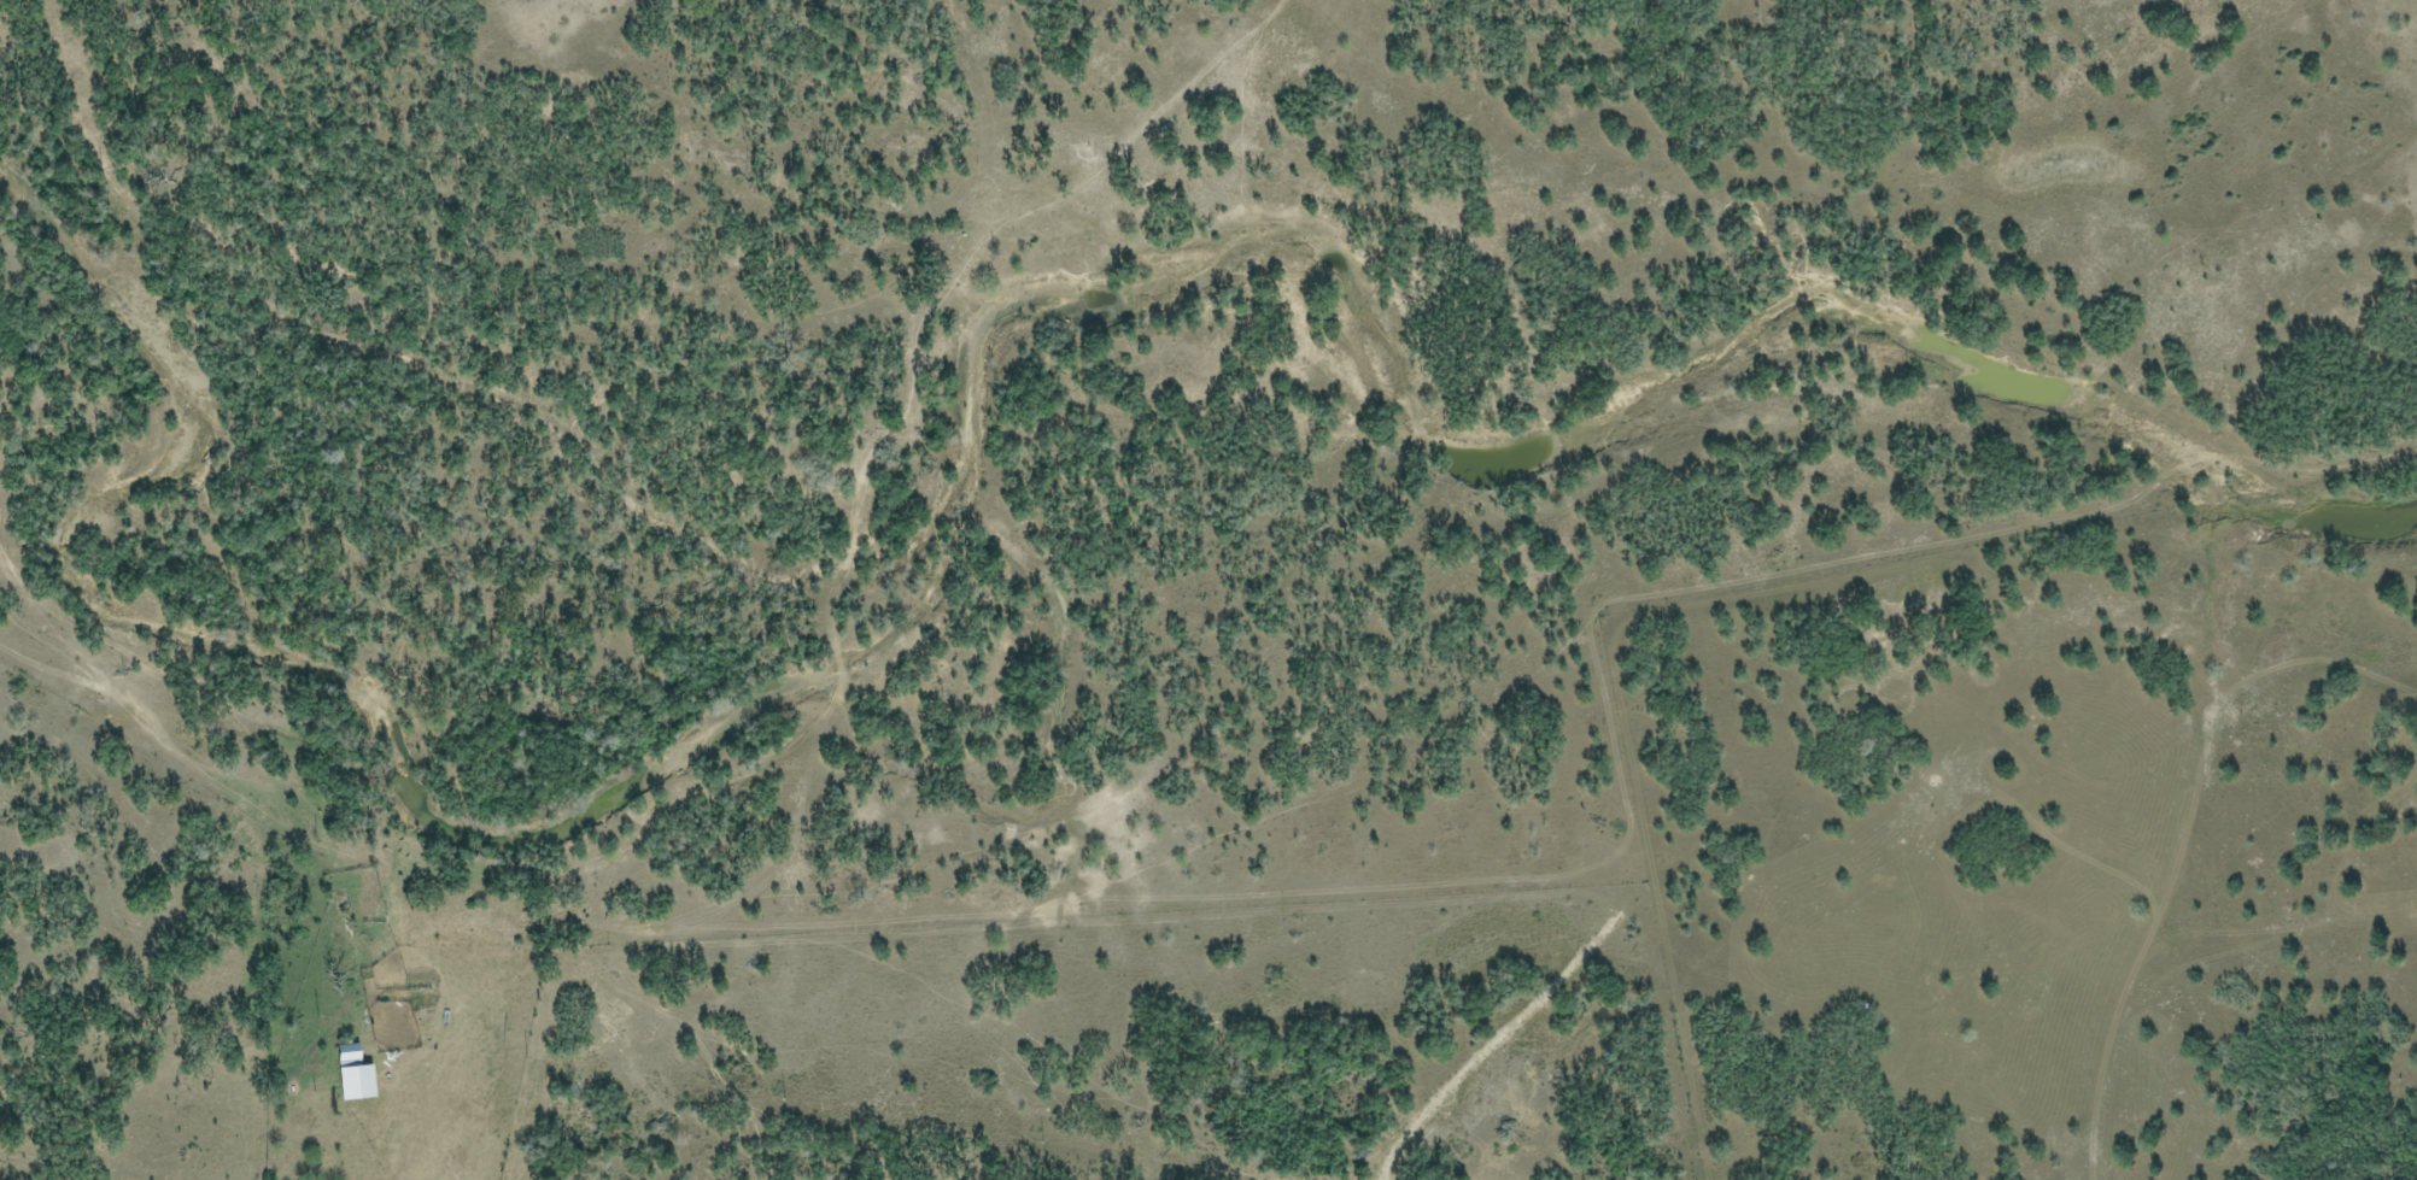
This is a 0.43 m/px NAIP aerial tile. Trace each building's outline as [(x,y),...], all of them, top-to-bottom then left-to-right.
[(374,1063),(362,1064),(360,1043),(338,1044),(343,1099),(377,1096),(374,1063)]
